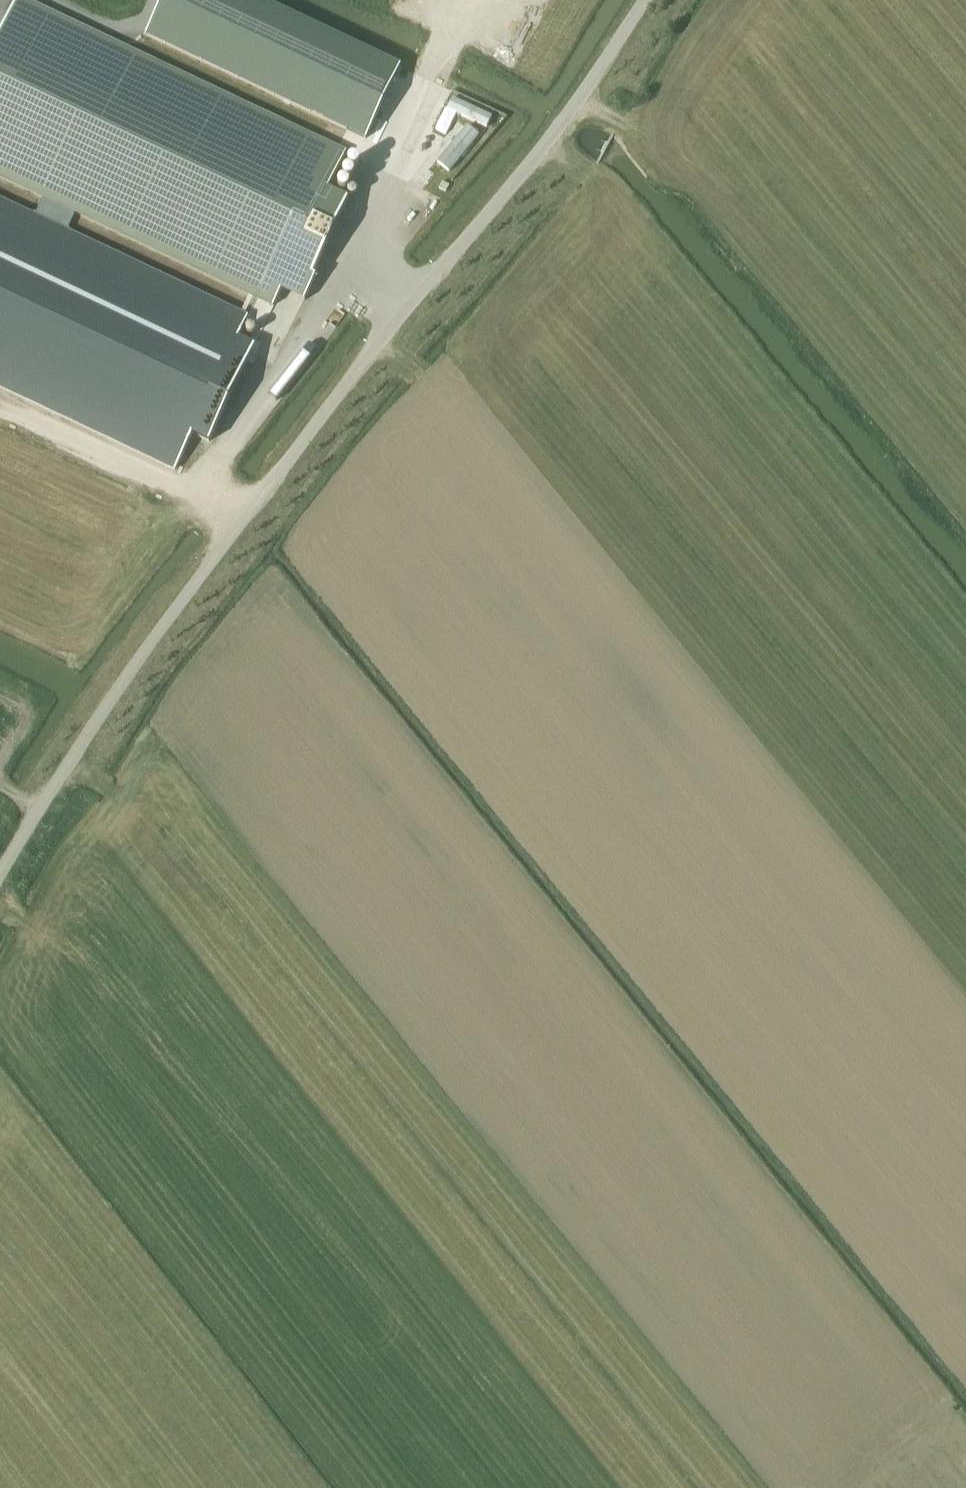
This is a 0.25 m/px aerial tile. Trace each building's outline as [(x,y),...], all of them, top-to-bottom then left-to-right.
[(47,199),(273,306),(292,267),(312,276),(348,201),(328,191),(346,152),(25,0),(17,0),(0,37),(0,177),(47,199)] [(260,0),(163,0),(146,36),(364,139),(398,65),(260,0)] [(456,97),(450,110),(487,127),(493,113),(456,97)] [(467,124),(439,159),(450,169),(478,133),(467,124)] [(191,478),(209,442),(231,452),(270,371),(247,361),(265,324),(0,198),(0,387),(191,478)]
